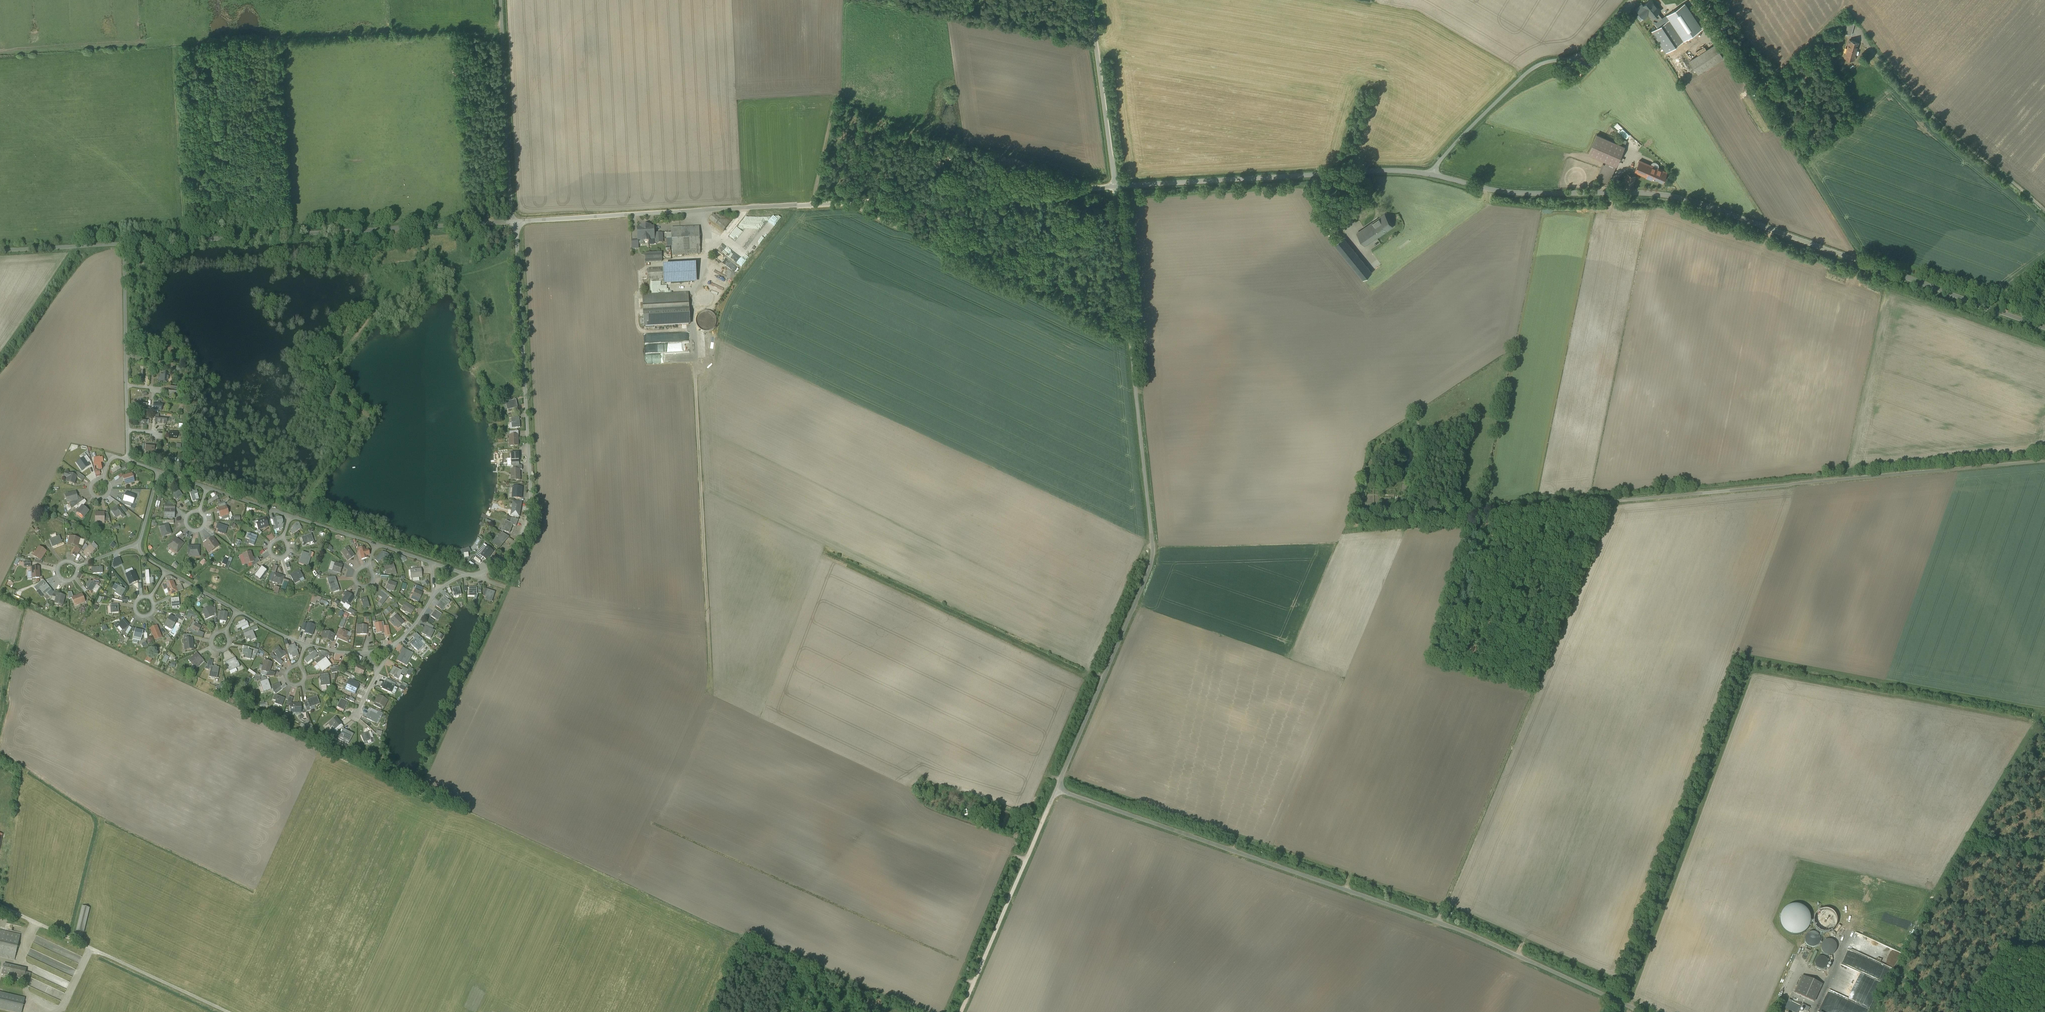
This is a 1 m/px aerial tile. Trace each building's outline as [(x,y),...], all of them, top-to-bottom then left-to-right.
[(1652,0),(1650,0),(1643,6),(1642,4),(1637,9),(1640,13),(1642,16),(1647,12),(1648,14),(1651,17),(1655,14),(1660,10),(1652,0)] [(1678,0),(1661,0),(1670,11),(1681,24),(1690,34),(1700,26),(1678,0)] [(1637,16),(1640,13),(1637,9),(1634,6),(1631,9),(1632,11),(1637,16)] [(1655,24),(1654,25),(1665,39),(1681,24),(1670,11),(1662,18),(1655,24)] [(1658,14),(1656,16),(1655,14),(1651,17),(1650,18),(1655,24),(1662,18),(1658,14)] [(1855,23),(1849,22),(1845,33),(1851,35),(1855,23)] [(1858,42),(1849,39),(1847,47),(1845,47),(1843,52),(1846,53),(1844,57),(1854,60),(1855,56),(1854,56),(1858,42)] [(1715,44),(1690,61),(1698,73),(1723,57),(1715,44)] [(1605,138),(1597,135),(1588,153),(1606,161),(1616,165),(1624,147),(1605,138)] [(1651,165),(1639,160),(1635,171),(1646,176),(1651,165)] [(1605,165),(1603,164),(1597,179),(1608,184),(1615,169),(1605,165)] [(1667,172),(1651,165),(1646,176),(1652,179),(1653,176),(1659,179),(1658,180),(1663,182),(1667,172)] [(1636,176),(1627,174),(1624,184),(1633,187),(1636,176)] [(732,221),(724,215),(722,217),(716,215),(715,217),(713,216),(710,220),(724,231),(732,221)] [(1385,215),(1378,219),(1378,220),(1374,223),(1374,222),(1369,226),(1377,238),(1386,231),(1386,232),(1393,227),(1385,215)] [(639,227),(637,227),(638,241),(643,241),(643,243),(649,243),(650,242),(650,241),(654,240),(655,240),(654,234),(654,227),(652,227),(652,226),(639,226),(639,227)] [(1377,238),(1369,226),(1357,234),(1365,246),(1367,244),(1378,261),(1396,248),(1389,238),(1381,244),(1377,238)] [(699,227),(671,229),(672,234),(666,235),(667,248),(671,248),(672,256),(701,254),(699,227)] [(663,234),(654,234),(655,240),(655,244),(664,244),(663,234)] [(1375,276),(1343,237),(1334,244),(1364,280),(1366,283),(1375,276)] [(1103,262),(1102,250),(1093,251),(1094,262),(1103,262)] [(662,253),(645,254),(645,263),(663,262),(662,253)] [(663,268),(647,269),(648,280),(664,279),(664,285),(697,283),(696,265),(663,267),(663,268)] [(728,281),(712,269),(699,285),(697,288),(701,291),(702,290),(703,290),(704,289),(705,289),(707,289),(708,290),(709,290),(710,290),(710,291),(711,292),(712,292),(712,293),(717,297),(728,281)] [(707,289),(705,289),(704,289),(703,290),(702,290),(701,291),(700,291),(699,292),(698,293),(698,294),(698,295),(697,297),(697,298),(698,299),(698,301),(699,302),(700,303),(700,304),(702,304),(703,305),(704,305),(706,305),(707,305),(708,305),(709,304),(710,303),(711,303),(712,302),(712,301),(713,300),(713,299),(713,298),(713,297),(713,296),(713,295),(713,294),(712,293),(712,292),(711,292),(710,291),(710,290),(709,290),(708,290),(707,289)] [(688,294),(643,296),(644,327),(690,325),(688,294)] [(696,322),(697,326),(699,329),(702,331),(705,332),(709,331),(712,330),(714,328),(716,325),(717,322),(717,318),(715,315),(713,313),(710,311),(707,311),(703,311),(700,313),(698,316),(696,319),(696,322)] [(168,374),(163,373),(162,378),(158,378),(158,382),(168,382),(168,374)] [(516,400),(508,402),(510,409),(510,410),(514,409),(518,408),(516,400)] [(519,418),(512,418),(512,424),(515,423),(515,428),(520,428),(519,418)] [(518,436),(510,436),(510,441),(513,441),(513,446),(518,446),(518,436)] [(519,452),(511,453),(511,458),(514,458),(514,463),(519,463),(519,452)] [(99,457),(96,458),(96,459),(94,459),(95,463),(93,464),(94,467),(97,466),(98,471),(102,470),(100,463),(103,463),(102,459),(100,459),(100,458),(99,458),(99,457)] [(83,459),(77,464),(82,471),(89,467),(87,464),(83,459)] [(513,470),(512,470),(512,475),(514,475),(514,480),(520,480),(520,470),(513,470)] [(75,476),(65,473),(64,476),(68,477),(67,482),(74,484),(76,477),(75,476)] [(85,478),(78,473),(75,476),(76,477),(82,482),(85,478)] [(132,475),(123,478),(125,485),(134,482),(132,475)] [(179,491),(175,494),(176,496),(174,498),(177,502),(183,497),(179,491)] [(75,492),(69,494),(65,496),(67,503),(68,503),(77,500),(78,500),(77,498),(78,497),(77,495),(76,495),(75,492)] [(135,497),(126,494),(124,501),(126,502),(125,506),(131,508),(135,497)] [(77,500),(68,503),(69,507),(70,507),(71,509),(79,504),(77,500)] [(84,501),(79,504),(80,505),(78,507),(80,509),(82,506),(83,507),(86,502),(84,501)] [(521,507),(513,505),(512,511),(515,511),(514,516),(519,517),(521,507)] [(83,507),(82,506),(80,509),(77,513),(84,518),(89,511),(83,507)] [(118,507),(111,511),(114,516),(118,513),(122,518),(124,516),(118,507)] [(226,507),(218,510),(219,513),(220,512),(222,520),(229,518),(226,507)] [(104,513),(96,513),(96,521),(103,522),(107,522),(107,520),(104,520),(104,513)] [(279,521),(277,521),(276,518),(273,519),(275,527),(276,529),(279,528),(278,526),(281,525),(279,521)] [(267,526),(265,519),(259,522),(261,529),(267,526)] [(511,523),(506,521),(504,526),(507,527),(505,532),(510,533),(513,525),(513,524),(511,523)] [(168,524),(160,527),(162,532),(164,531),(166,536),(171,534),(168,524)] [(227,527),(220,525),(218,532),(225,535),(227,527)] [(299,526),(296,528),(295,526),(292,527),(294,529),(291,532),(292,534),(301,528),(299,526)] [(257,537),(250,534),(248,539),(251,540),(249,544),(254,546),(257,537)] [(311,535),(302,538),(304,545),(309,543),(308,541),(313,539),(311,535)] [(500,536),(499,535),(497,537),(499,539),(494,544),(493,543),(499,549),(506,541),(500,536)] [(59,536),(50,540),(53,547),(57,545),(56,543),(61,541),(59,536)] [(80,539),(70,537),(68,544),(78,547),(78,545),(80,539)] [(183,544),(174,538),(170,544),(178,551),(183,544)] [(213,538),(206,543),(204,545),(209,553),(219,546),(213,538)] [(90,546),(84,553),(88,557),(93,552),(91,550),(93,548),(90,546)] [(199,546),(188,546),(188,555),(199,555),(199,546)] [(46,552),(39,547),(37,552),(39,553),(36,557),(40,560),(46,552)] [(486,547),(481,555),(478,553),(475,557),(482,561),(484,558),(487,560),(493,552),(486,547)] [(76,548),(72,554),(76,557),(81,550),(76,548)] [(354,556),(349,549),(344,553),(347,558),(346,558),(348,561),(354,556)] [(364,549),(359,550),(362,560),(367,559),(366,554),(369,554),(368,550),(365,551),(364,549)] [(250,552),(243,555),(245,560),(247,559),(249,564),(251,563),(254,562),(253,561),(250,552)] [(309,555),(302,553),(299,564),(308,567),(311,558),(308,557),(309,555)] [(258,558),(253,561),(254,562),(251,563),(253,567),(260,562),(258,558)] [(342,566),(335,564),(333,570),(337,571),(337,572),(340,573),(342,566)] [(393,565),(385,568),(385,569),(387,569),(388,574),(395,572),(393,565)] [(39,567),(31,568),(32,576),(39,575),(39,567)] [(267,573),(261,568),(256,574),(262,579),(267,573)] [(421,569),(412,570),(412,577),(418,576),(419,577),(422,577),(421,569)] [(299,571),(290,576),(293,580),(297,578),(298,580),(303,577),(299,571)] [(134,572),(127,575),(129,579),(131,578),(133,583),(138,581),(134,572)] [(284,577),(276,575),(275,580),(280,581),(279,584),(281,584),(284,577)] [(51,590),(43,580),(37,586),(44,595),(47,593),(51,590)] [(96,585),(90,581),(86,587),(88,589),(89,587),(94,589),(96,585)] [(336,581),(329,584),(330,588),(333,588),(334,592),(339,591),(336,581)] [(396,584),(389,581),(387,587),(391,589),(391,590),(394,591),(396,584)] [(175,588),(173,582),(165,585),(170,596),(177,593),(175,588)] [(125,590),(119,587),(115,593),(121,597),(125,590)] [(460,587),(453,589),(454,594),(459,593),(459,595),(462,595),(460,587)] [(422,593),(415,590),(413,596),(417,598),(416,599),(419,601),(422,593)] [(495,592),(488,590),(486,597),(493,600),(495,592)] [(387,598),(380,593),(378,596),(382,599),(379,603),(382,605),(387,598)] [(58,594),(57,594),(56,598),(55,602),(59,603),(63,604),(65,596),(58,594)] [(73,598),(72,598),(75,606),(80,604),(79,601),(84,599),(83,598),(82,594),(73,598)] [(354,598),(347,594),(343,600),(346,602),(346,604),(348,606),(354,598)] [(450,602),(445,597),(436,606),(442,611),(450,602)] [(369,607),(367,598),(361,600),(363,607),(365,606),(366,608),(369,607)] [(179,599),(171,599),(172,607),(179,606),(179,599)] [(414,609),(407,604),(403,609),(411,614),(414,609)] [(118,605),(112,606),(112,608),(110,608),(110,613),(112,613),(119,613),(118,605)] [(212,606),(202,610),(207,619),(213,616),(210,609),(213,608),(212,606)] [(442,614),(435,610),(431,616),(435,619),(438,615),(440,617),(442,614)] [(404,623),(396,615),(392,619),(389,621),(395,627),(396,626),(398,628),(404,623)] [(177,620),(170,616),(166,623),(173,627),(176,622),(177,620)] [(128,626),(123,620),(118,625),(119,627),(121,625),(125,629),(128,626)] [(246,623),(245,620),(240,622),(241,625),(236,627),(238,630),(248,625),(247,622),(246,623)] [(173,627),(170,633),(175,635),(180,625),(176,622),(173,627)] [(198,624),(196,623),(195,623),(194,622),(188,631),(194,634),(193,635),(196,636),(199,632),(201,627),(197,625),(198,624)] [(383,622),(375,624),(377,633),(384,632),(385,636),(390,635),(388,626),(384,627),(383,622)] [(156,626),(151,629),(155,638),(160,636),(156,626)] [(315,628),(309,626),(307,631),(306,630),(305,633),(312,636),(315,628)] [(434,631),(425,627),(422,633),(426,636),(428,633),(432,636),(434,631)] [(143,631),(135,630),(134,637),(141,639),(143,631)] [(347,633),(341,630),(338,638),(347,642),(349,638),(345,637),(347,633)] [(255,639),(252,631),(244,635),(246,638),(250,636),(252,640),(255,639)] [(335,635),(323,632),(321,638),(330,641),(333,642),(335,635)] [(423,640),(416,634),(413,637),(415,640),(416,639),(420,643),(423,640)] [(192,639),(184,640),(185,645),(187,645),(188,650),(193,649),(192,639)] [(420,643),(416,639),(415,640),(411,644),(415,648),(416,646),(420,650),(423,646),(420,643)] [(289,647),(290,650),(293,658),(296,657),(296,656),(298,655),(296,650),(298,649),(296,650),(296,648),(297,648),(296,648),(295,645),(289,647)] [(252,651),(243,649),(243,653),(248,654),(247,659),(250,659),(252,651)] [(281,650),(275,654),(277,656),(280,660),(285,656),(281,650)] [(315,652),(305,660),(307,663),(312,658),(313,659),(316,657),(315,656),(317,654),(315,652)] [(409,656),(403,652),(398,661),(402,663),(405,659),(407,660),(409,656)] [(199,656),(196,653),(188,661),(196,669),(204,662),(199,656)] [(280,660),(277,656),(274,660),(281,666),(283,662),(280,660)] [(325,659),(317,665),(322,672),(329,666),(326,662),(327,662),(328,662),(325,659)] [(272,664),(265,661),(263,666),(265,667),(264,672),(267,673),(270,671),(272,664)] [(234,664),(227,667),(230,674),(237,671),(234,664)] [(219,668),(211,666),(210,674),(215,675),(214,678),(217,678),(219,668)] [(365,669),(357,666),(355,670),(353,675),(357,677),(359,672),(362,674),(365,669)] [(402,671),(398,669),(393,667),(390,674),(394,676),(394,677),(398,679),(400,676),(402,671)] [(329,677),(320,678),(321,681),(326,680),(326,685),(330,685),(329,677)] [(271,690),(268,680),(260,682),(262,688),(264,687),(266,691),(271,690)] [(357,685),(349,681),(347,686),(348,686),(345,691),(349,692),(351,688),(355,690),(357,685)] [(391,684),(385,682),(382,689),(388,691),(391,684)] [(280,683),(272,686),(274,692),(281,687),(280,683)] [(285,699),(278,696),(276,701),(280,703),(279,705),(282,706),(285,699)] [(385,699),(378,696),(375,703),(382,706),(385,699)] [(317,697),(307,700),(310,707),(315,706),(318,705),(319,704),(317,697)] [(348,703),(341,699),(337,707),(344,710),(348,703)] [(291,704),(290,704),(290,712),(296,712),(296,710),(301,710),(301,704),(291,704)] [(377,715),(370,712),(367,719),(372,721),(373,719),(377,721),(380,716),(377,715)] [(336,718),(329,724),(331,727),(332,726),(332,725),(333,725),(336,728),(341,724),(336,718)] [(336,728),(334,730),(336,732),(343,726),(341,724),(336,728)] [(353,734),(346,731),(343,738),(350,741),(353,734)] [(368,733),(361,735),(364,741),(370,738),(368,733)] [(1466,903),(1454,898),(1449,910),(1461,915),(1466,903)] [(1782,913),(1780,917),(1780,922),(1782,926),(1784,930),(1788,933),(1793,935),(1798,935),(1803,933),(1807,929),(1810,925),(1811,920),(1810,914),(1807,910),(1803,906),(1798,904),(1793,904),(1788,906),(1784,909),(1782,913)] [(76,931),(84,933),(90,908),(82,906),(76,931)] [(1833,912),(1830,910),(1826,909),(1822,909),(1819,911),(1816,913),(1815,916),(1814,920),(1814,923),(1816,927),(1818,929),(1821,931),(1825,932),(1829,931),(1833,929),(1835,926),(1837,922),(1837,919),(1836,915),(1833,912)] [(14,961),(20,935),(0,930),(0,957),(14,961)] [(1820,942),(1821,939),(1820,936),(1818,933),(1816,932),(1813,931),(1810,932),(1807,934),(1806,936),(1805,939),(1806,942),(1807,945),(1810,946),(1813,947),(1816,946),(1818,944),(1820,942)] [(1837,950),(1837,947),(1836,944),(1835,941),(1832,939),(1829,939),(1826,940),(1824,941),(1822,944),(1821,947),(1822,950),(1824,952),(1826,954),(1829,955),(1832,954),(1835,952),(1837,950)] [(1828,965),(1828,962),(1828,960),(1826,958),(1824,956),(1822,956),(1819,956),(1817,958),(1816,960),(1815,962),(1816,965),(1817,967),(1819,968),(1822,969),(1824,968),(1826,967),(1828,965)] [(26,969),(4,964),(1,974),(29,980),(31,973),(25,972),(26,969)] [(1822,984),(1803,975),(1795,992),(1814,1001),(1822,984)] [(12,1011),(21,1011),(25,998),(0,992),(0,1009),(12,1011)] [(1788,1001),(1785,1008),(1795,1011),(1798,1011),(1801,1007),(1788,1001)]
